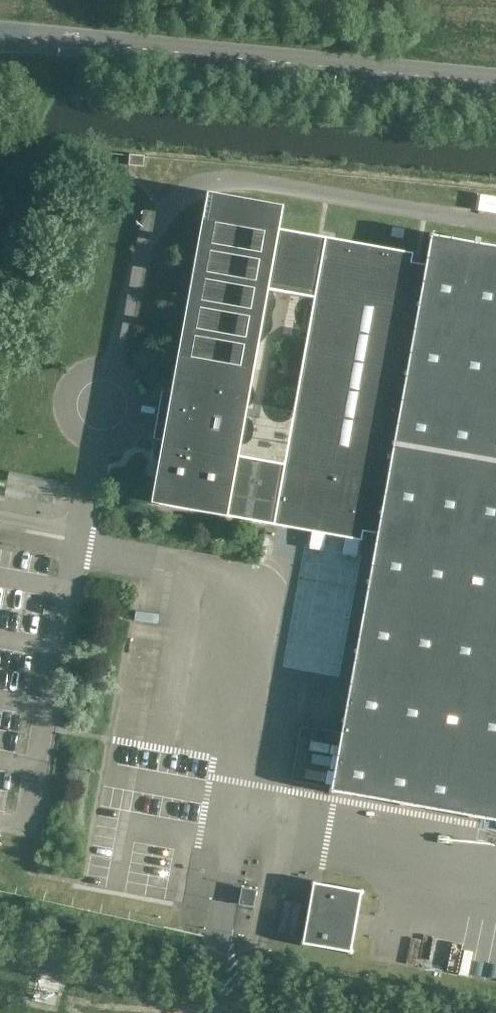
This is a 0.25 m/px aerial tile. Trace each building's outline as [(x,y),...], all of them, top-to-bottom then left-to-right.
[(144,157),(130,156),(129,166),(143,167),(144,157)] [(435,238),(433,236),(431,235),(429,237),(429,239),(430,241),(426,265),(412,262),(413,253),(280,229),(284,206),(207,192),(171,392),(162,390),(154,439),(162,441),(151,503),(362,541),(363,532),(377,534),(369,580),(367,582),(366,584),(368,586),(356,649),(354,651),(354,653),(355,655),(344,718),(342,719),(342,722),(343,724),(332,787),(329,789),(329,791),(331,793),(333,793),(335,792),(398,803),(400,805),(402,806),(404,804),(428,809),(429,807),(444,810),(444,812),(468,816),(469,818),(471,818),(473,817),(481,818),(495,821),(495,249),(435,238)] [(358,890),(317,883),(316,881),(313,880),(312,882),(311,884),(313,886),(303,940),(301,941),(300,944),(302,946),(304,946),(306,945),(347,952),(349,954),(351,954),(353,953),(353,951),(352,949),(356,928),(354,927),(356,916),(358,916),(362,895),(364,893),(364,891),(362,889),(360,889),(358,890)] [(253,906),(256,891),(243,888),(240,903),(253,906)]
